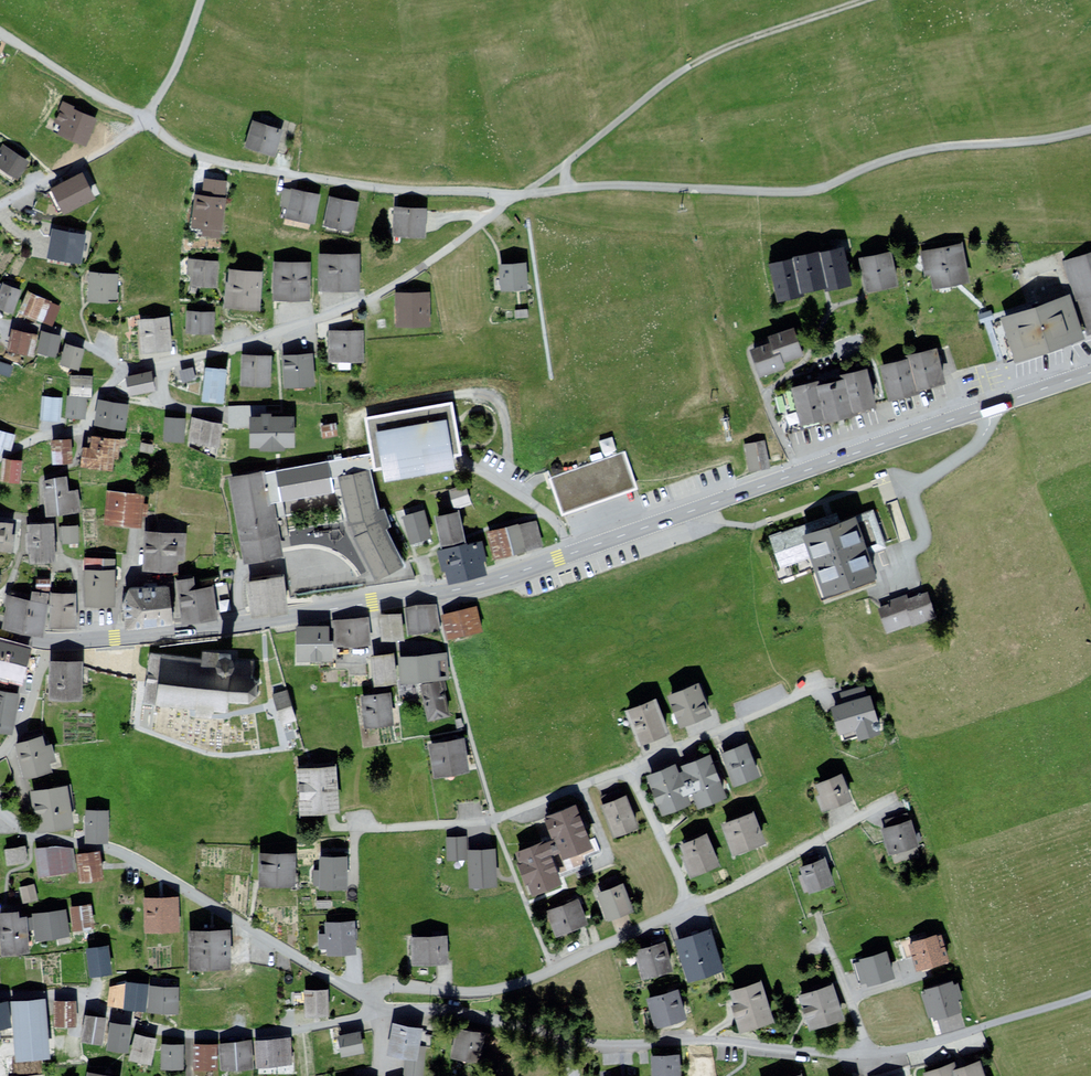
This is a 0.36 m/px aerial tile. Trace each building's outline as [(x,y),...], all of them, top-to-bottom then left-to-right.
[(99,117),(64,102),(55,123),(61,125),(57,133),(86,146),(99,117)] [(279,126),(249,116),(241,143),(270,152),(279,126)] [(4,145),(0,151),(0,167),(18,179),(29,162),(4,145)] [(84,172),(50,188),(62,213),(96,197),(84,172)] [(226,183),(206,181),(204,197),(196,196),(192,226),(204,228),(203,235),(220,237),(226,183)] [(319,197),(285,189),(281,208),(289,210),(287,218),(314,223),(319,197)] [(359,203),(330,196),(323,225),(352,232),(359,203)] [(426,210),(394,208),(392,237),(424,239),(426,210)] [(87,232),(53,226),(47,256),(81,262),(87,232)] [(960,240),(918,248),(922,273),(929,272),(931,286),(967,279),(960,240)] [(789,255),(766,259),(774,295),(794,291),(794,288),(821,282),(821,286),(848,280),(840,243),(816,248),(815,245),(788,250),(789,255)] [(889,248),(856,254),(862,288),(895,282),(889,248)] [(990,322),(1005,364),(1090,335),(1090,251),(1063,261),(1073,293),(990,322)] [(359,254),(319,253),(318,289),(358,289),(359,254)] [(218,261),(188,260),(187,274),(192,275),(192,286),(217,288),(218,261)] [(312,262),(274,260),(273,299),(310,301),(312,262)] [(524,262),(500,263),(501,288),(525,287),(524,262)] [(262,271),(228,268),(224,305),(259,309),(262,271)] [(119,274),(89,272),(87,300),(116,302),(119,274)] [(0,280),(0,307),(9,310),(18,287),(0,280)] [(59,304),(26,290),(17,310),(50,324),(59,304)] [(427,290),(393,290),(393,324),(427,324),(427,290)] [(216,313),(189,311),(187,332),(214,335),(216,313)] [(169,315),(139,318),(142,352),(172,349),(169,315)] [(30,354),(36,333),(8,326),(3,347),(30,354)] [(771,340),(748,347),(756,374),(781,366),(780,363),(804,356),(794,326),(769,333),(771,340)] [(363,331),(328,330),(327,362),(362,363),(363,331)] [(61,337),(42,332),(36,353),(56,358),(61,337)] [(84,350),(65,344),(59,364),(78,370),(84,350)] [(906,359),(880,366),(889,402),(920,394),(920,391),(946,384),(937,348),(905,356),(906,359)] [(311,353),(280,354),(281,387),(312,386),(311,353)] [(272,357),(242,355),(240,386),(270,387),(272,357)] [(1,363),(0,364),(0,373),(9,377),(13,367),(1,363)] [(226,371),(206,369),(202,401),(222,403),(226,371)] [(819,380),(789,387),(799,427),(825,420),(826,424),(854,417),(853,413),(876,408),(867,369),(840,375),(841,380),(820,385),(819,380)] [(153,372),(125,377),(128,396),(156,391),(153,372)] [(92,379),(71,377),(69,396),(91,397),(92,379)] [(63,400),(43,397),(40,420),(61,423),(63,400)] [(85,400),(69,399),(68,415),(83,416),(85,400)] [(454,401),(367,416),(376,467),(383,466),(385,481),(457,469),(455,456),(464,455),(454,401)] [(128,408),(102,402),(97,423),(123,429),(128,408)] [(294,417),(257,417),(257,447),(294,447),(294,417)] [(183,419),(163,418),(162,440),(182,441),(183,419)] [(221,425),(191,418),(186,441),(216,447),(221,425)] [(0,428),(0,452),(1,448),(12,443),(16,434),(0,428)] [(127,438),(89,434),(88,444),(80,443),(78,467),(111,470),(112,457),(117,458),(118,446),(126,446),(127,438)] [(68,436),(47,436),(47,459),(69,459),(68,436)] [(780,437),(772,440),(775,453),(785,450),(780,437)] [(151,441),(139,438),(136,447),(148,450),(151,441)] [(765,440),(744,444),(749,471),(769,467),(765,440)] [(625,451),(548,478),(561,517),(639,490),(625,451)] [(22,462),(4,459),(1,481),(19,484),(22,462)] [(331,460),(273,470),(279,498),(282,498),(283,503),(337,493),(331,460)] [(370,470),(339,477),(348,524),(350,524),(355,534),(352,537),(375,578),(401,564),(385,529),(392,527),(385,509),(379,510),(370,470)] [(269,471),(230,477),(243,562),(283,556),(269,471)] [(66,477),(41,479),(44,514),(80,511),(78,490),(67,491),(66,477)] [(144,492),(105,487),(101,520),(140,525),(144,492)] [(464,488),(447,494),(451,509),(469,504),(464,488)] [(867,502),(768,534),(779,569),(806,560),(817,595),(872,577),(864,551),(882,545),(867,502)] [(457,512),(432,517),(438,546),(463,541),(457,512)] [(425,513),(402,519),(409,544),(431,538),(425,513)] [(535,516),(483,529),(491,560),(524,552),(523,548),(542,543),(535,516)] [(0,521),(0,550),(12,552),(15,535),(10,534),(12,523),(1,521),(0,521)] [(53,525),(27,526),(27,562),(53,562),(53,525)] [(78,527),(61,528),(62,544),(78,544),(78,527)] [(187,534),(145,530),(142,568),(177,571),(178,559),(184,560),(187,534)] [(480,541),(435,552),(444,585),(488,573),(480,541)] [(84,571),(85,607),(116,607),(115,571),(84,571)] [(32,573),(33,583),(46,582),(45,572),(32,573)] [(191,572),(173,574),(178,619),(214,615),(213,600),(225,599),(223,580),(192,583),(191,572)] [(278,572),(241,577),(245,613),(282,609),(278,572)] [(130,588),(122,605),(125,630),(173,626),(169,586),(130,588)] [(8,593),(0,627),(41,636),(48,604),(46,602),(48,592),(31,588),(29,597),(8,593)] [(77,593),(51,592),(50,628),(76,629),(77,593)] [(904,592),(873,604),(882,630),(907,621),(908,624),(933,615),(925,592),(907,598),(904,592)] [(435,607),(403,610),(406,637),(438,634),(435,607)] [(479,607),(443,615),(448,639),(484,631),(479,607)] [(400,615),(377,616),(379,642),(401,641),(400,615)] [(369,618),(333,620),(336,665),(371,663),(370,656),(369,618)] [(330,627),(295,626),(295,661),(330,662),(330,627)] [(0,640),(0,679),(23,685),(33,650),(0,640)] [(201,659),(149,653),(143,703),(225,712),(227,702),(248,704),(257,698),(258,686),(253,678),(230,676),(219,675),(216,667),(218,653),(202,651),(201,659)] [(220,653),(219,660),(225,658),(232,661),(235,668),(230,676),(253,678),(253,660),(231,659),(232,654),(220,653)] [(447,653),(397,658),(400,684),(450,679),(447,653)] [(371,663),(373,685),(394,683),(391,654),(370,656),(371,663)] [(219,675),(230,676),(235,668),(232,661),(225,658),(219,660),(216,667),(219,675)] [(82,664),(47,663),(46,699),(81,700),(82,664)] [(440,683),(419,687),(427,721),(447,717),(440,683)] [(699,685),(666,695),(677,727),(709,716),(699,685)] [(0,691),(0,733),(12,735),(20,695),(0,691)] [(295,720),(286,692),(274,696),(282,724),(295,720)] [(390,693),(359,696),(362,728),(393,725),(390,693)] [(870,697),(831,708),(838,734),(854,729),(857,740),(880,733),(870,697)] [(656,699),(624,710),(636,746),(668,735),(656,699)] [(42,738),(14,746),(23,781),(51,773),(49,764),(56,762),(51,745),(44,747),(42,738)] [(463,739),(427,745),(432,779),(468,774),(463,739)] [(747,746),(722,755),(733,786),(758,778),(747,746)] [(0,761),(0,784),(12,775),(6,757),(0,761)] [(675,768),(646,778),(660,818),(691,807),(687,796),(692,795),(697,809),(726,799),(711,758),(683,768),(684,773),(678,775),(675,768)] [(338,768),(299,770),(301,816),(341,813),(338,768)] [(850,800),(840,774),(815,784),(818,794),(814,796),(820,812),(850,800)] [(65,789),(32,794),(38,831),(71,826),(65,789)] [(626,798),(601,807),(613,839),(638,829),(626,798)] [(543,845),(517,855),(521,867),(519,868),(525,886),(527,886),(531,895),(559,885),(556,878),(589,865),(587,859),(599,854),(594,841),(590,843),(575,805),(543,817),(545,821),(542,822),(548,838),(554,836),(558,847),(546,851),(543,845)] [(107,814),(88,813),(88,842),(107,842),(107,814)] [(753,818),(726,827),(735,851),(745,848),(752,845),(762,842),(753,818)] [(908,822),(879,831),(886,856),(916,847),(908,822)] [(706,837),(679,846),(690,876),(716,866),(706,837)] [(465,839),(448,839),(449,858),(466,858),(465,839)] [(25,849),(7,851),(9,864),(26,862),(25,849)] [(56,849),(38,851),(41,875),(74,870),(72,851),(56,849)] [(494,852),(470,853),(472,886),(495,885),(494,852)] [(99,854),(78,857),(82,882),(103,879),(99,854)] [(323,855),(323,870),(317,870),(316,885),(323,885),(323,886),(351,886),(350,855),(323,855)] [(293,856),(262,856),(262,885),(293,885),(293,856)] [(823,861),(798,870),(806,894),(832,885),(823,861)] [(33,887),(22,889),(24,902),(36,900),(33,887)] [(625,891),(604,899),(612,920),(633,912),(625,891)] [(174,896),(139,896),(139,930),(174,930),(174,896)] [(580,905),(553,915),(561,936),(588,927),(580,905)] [(90,907),(72,910),(74,930),(93,928),(90,907)] [(65,913),(35,918),(38,940),(68,936),(65,913)] [(0,915),(0,920),(3,954),(28,952),(25,920),(19,920),(18,914),(0,915)] [(355,922),(325,923),(326,934),(318,934),(319,948),(326,947),(326,955),(356,955),(355,922)] [(225,926),(183,926),(184,966),(226,965),(225,926)] [(708,928),(677,937),(687,972),(718,964),(708,928)] [(447,936),(410,938),(411,966),(448,965),(447,936)] [(934,936),(905,944),(914,972),(948,962),(944,947),(938,949),(934,936)] [(663,942),(637,949),(643,973),(669,966),(663,942)] [(107,948),(88,951),(91,976),(110,974),(107,948)] [(892,977),(885,953),(863,959),(870,984),(892,977)] [(141,1009),(145,982),(122,979),(107,986),(105,1004),(141,1009)] [(952,983),(928,990),(935,1015),(959,1009),(952,983)] [(176,986),(149,984),(147,1011),(173,1013),(176,986)] [(832,984),(797,994),(808,1029),(843,1019),(832,984)] [(762,985),(734,993),(743,1027),(771,1020),(762,985)] [(324,987),(300,987),(300,1013),(324,1013),(324,987)] [(675,987),(643,995),(650,1025),(682,1017),(675,987)] [(44,999),(12,1001),(15,1053),(47,1051),(44,999)] [(74,999),(51,999),(50,1025),(74,1025),(74,999)] [(0,1003),(0,1026),(9,1025),(6,1002),(0,1003)] [(107,1017),(85,1014),(80,1040),(103,1043),(107,1017)] [(131,1025),(109,1022),(105,1049),(128,1052),(131,1025)] [(421,1027),(396,1022),(391,1049),(416,1054),(421,1027)] [(483,1030),(454,1025),(449,1056),(477,1061),(483,1030)] [(357,1029),(333,1032),(336,1053),(360,1050),(357,1029)] [(157,1039),(135,1034),(129,1059),(151,1064),(157,1039)] [(291,1038),(254,1040),(255,1066),(292,1063),(291,1038)] [(251,1041),(218,1043),(220,1069),(253,1067),(251,1041)] [(183,1044),(160,1043),(160,1067),(182,1068),(183,1044)] [(217,1043),(193,1044),(193,1069),(217,1068),(217,1043)] [(651,1055),(651,1075),(679,1075),(679,1055),(651,1055)] [(928,1072),(929,1075),(981,1075),(977,1062),(957,1069),(955,1063),(928,1072)]
